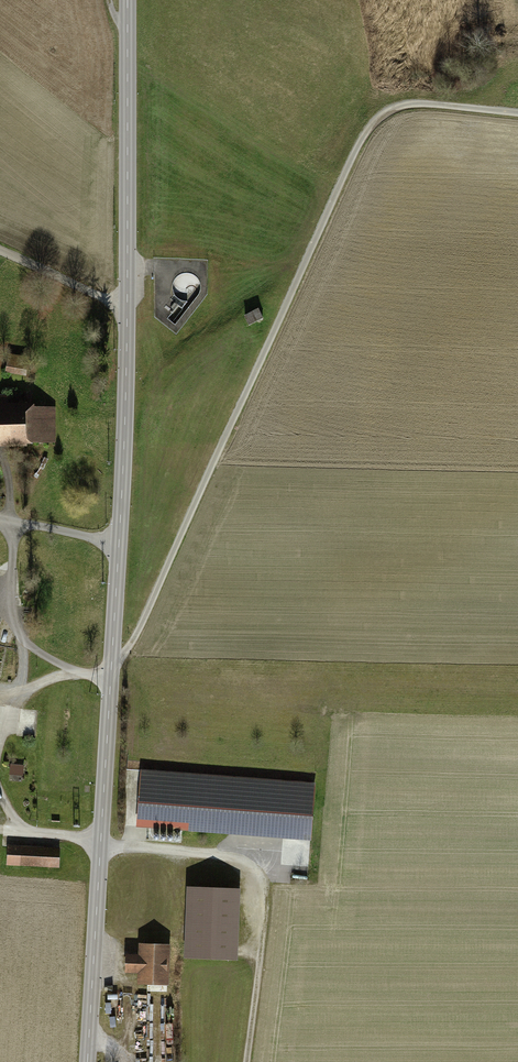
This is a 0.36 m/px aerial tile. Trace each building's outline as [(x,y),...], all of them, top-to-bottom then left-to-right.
[(256,308),(243,315),(248,325),(262,318),(256,308)] [(26,364),(6,361),(5,371),(25,373),(26,364)] [(35,445),(35,441),(57,440),(56,406),(34,406),(34,402),(11,403),(11,395),(0,395),(0,446),(35,445)] [(314,782),(140,770),(136,829),(182,832),(310,840),(314,782)] [(59,849),(8,847),(7,867),(58,869),(59,849)] [(240,887),(185,886),(183,958),(237,960),(240,887)] [(171,945),(137,943),(136,954),(124,953),(123,974),(135,974),(134,985),(169,987),(171,945)]
